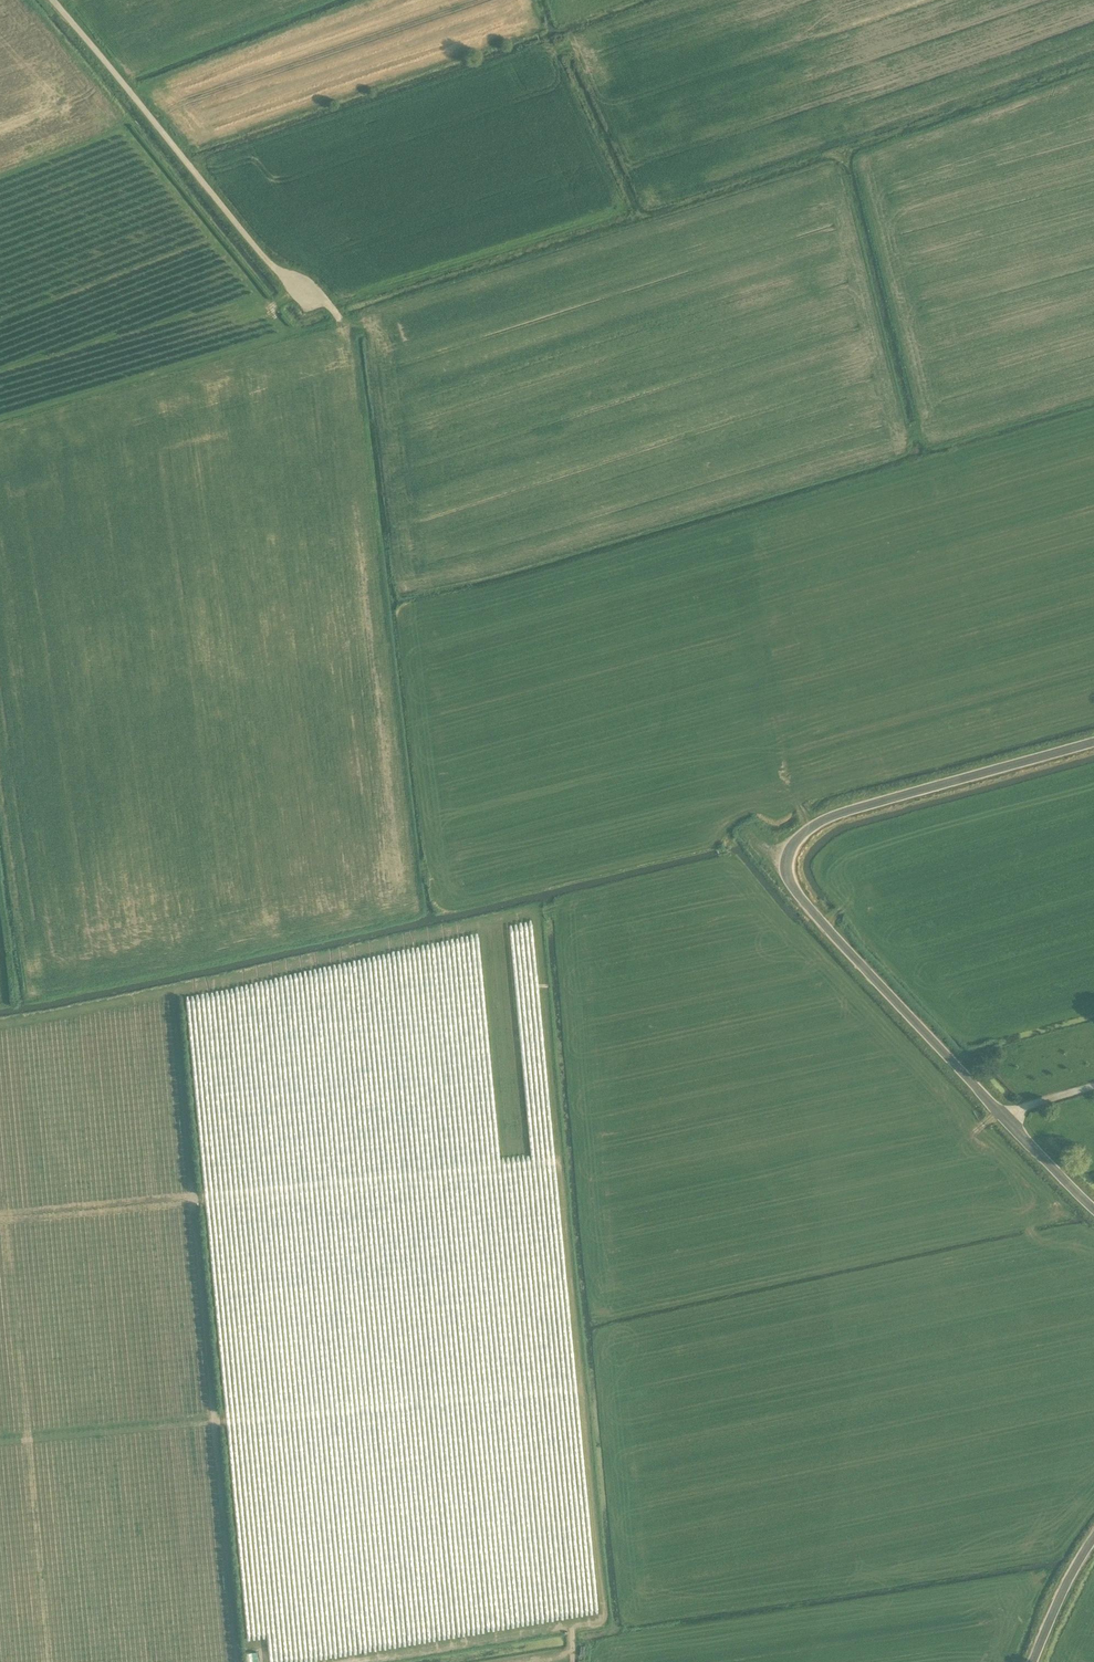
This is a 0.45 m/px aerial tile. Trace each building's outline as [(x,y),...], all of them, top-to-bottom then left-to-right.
[(245,1651),(245,1661),(257,1661),(257,1650),(245,1651)]
